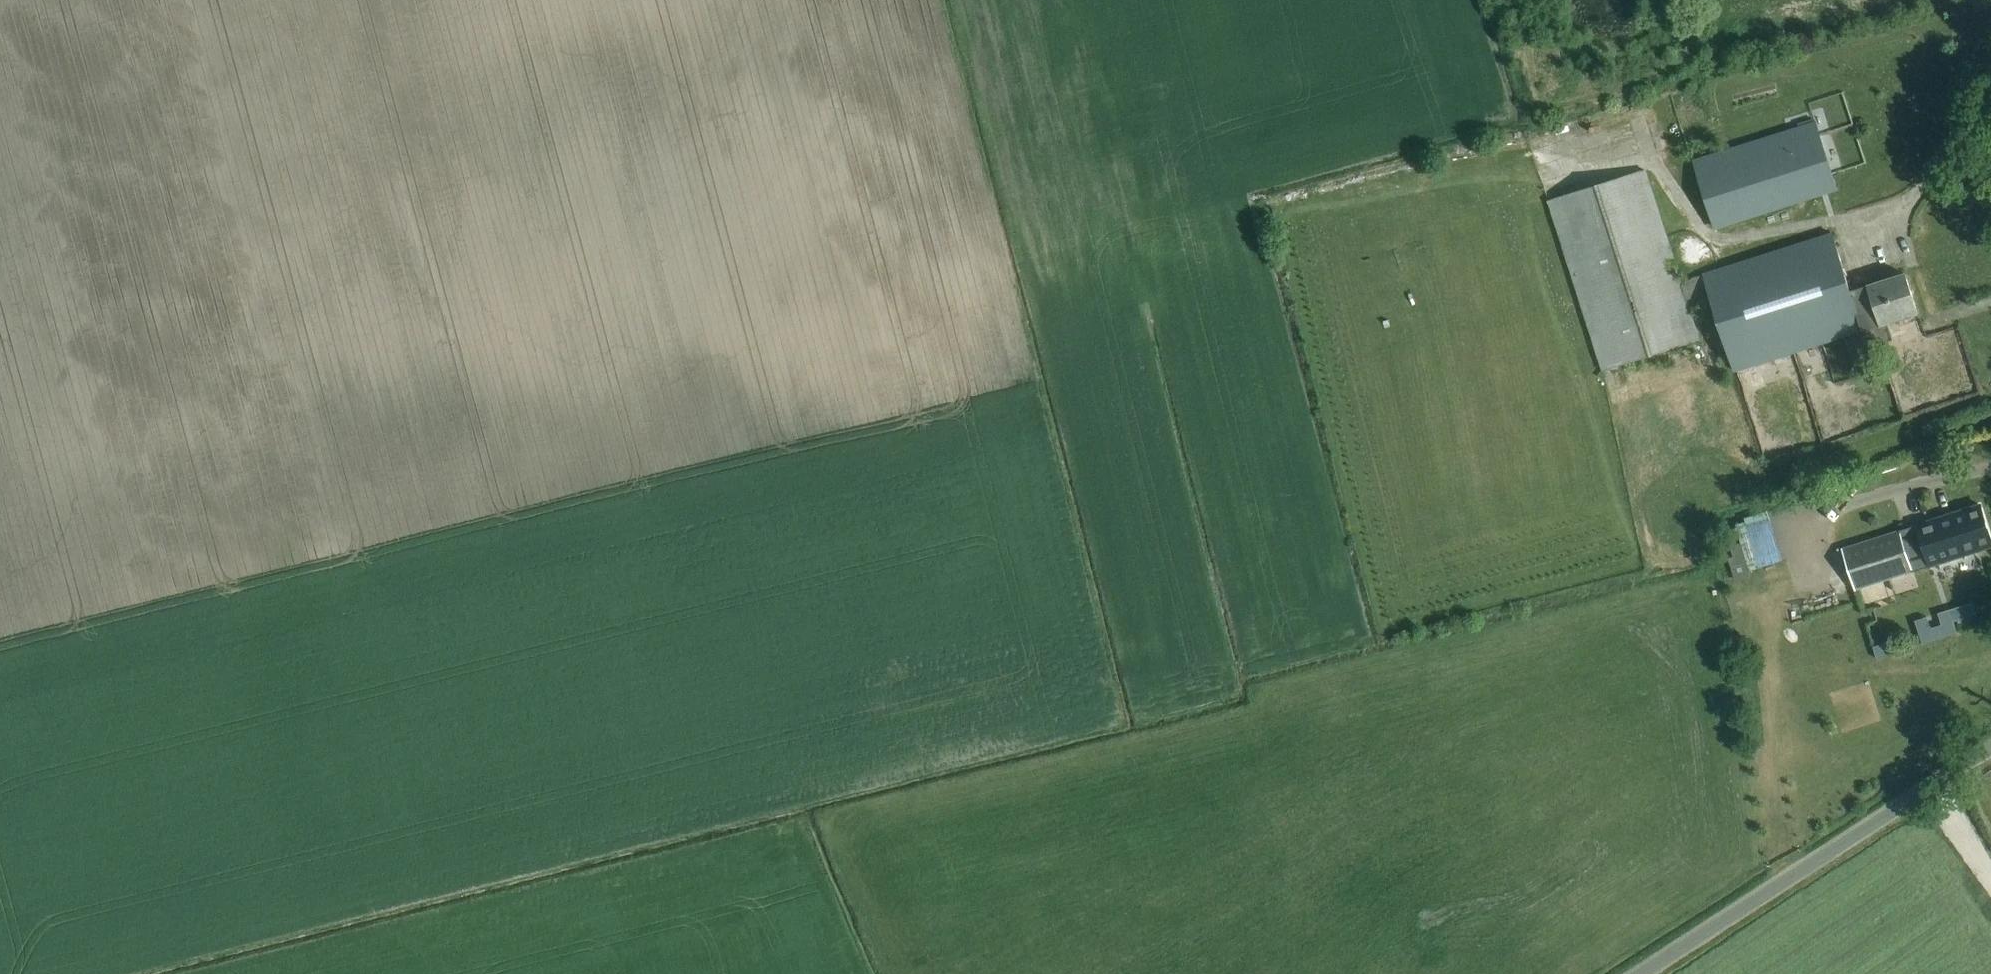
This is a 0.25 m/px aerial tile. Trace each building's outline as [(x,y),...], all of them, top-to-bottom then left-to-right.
[(1816,122),(1693,161),(1712,218),(1834,179),(1816,122)] [(1646,171),(1548,202),(1602,371),(1700,339),(1690,310),(1713,303),(1735,372),(1862,331),(1868,349),(1893,341),(1887,323),(1918,313),(1906,274),(1851,292),(1832,233),(1703,274),(1705,279),(1683,286),(1646,171)] [(1842,549),(1855,590),(1990,547),(1990,542),(1979,506),(1842,549)] [(1745,517),(1759,566),(1791,557),(1776,508),(1745,517)] [(1928,618),(1916,622),(1920,633),(1923,644),(1958,633),(1954,622),(1931,629),(1928,618)]
